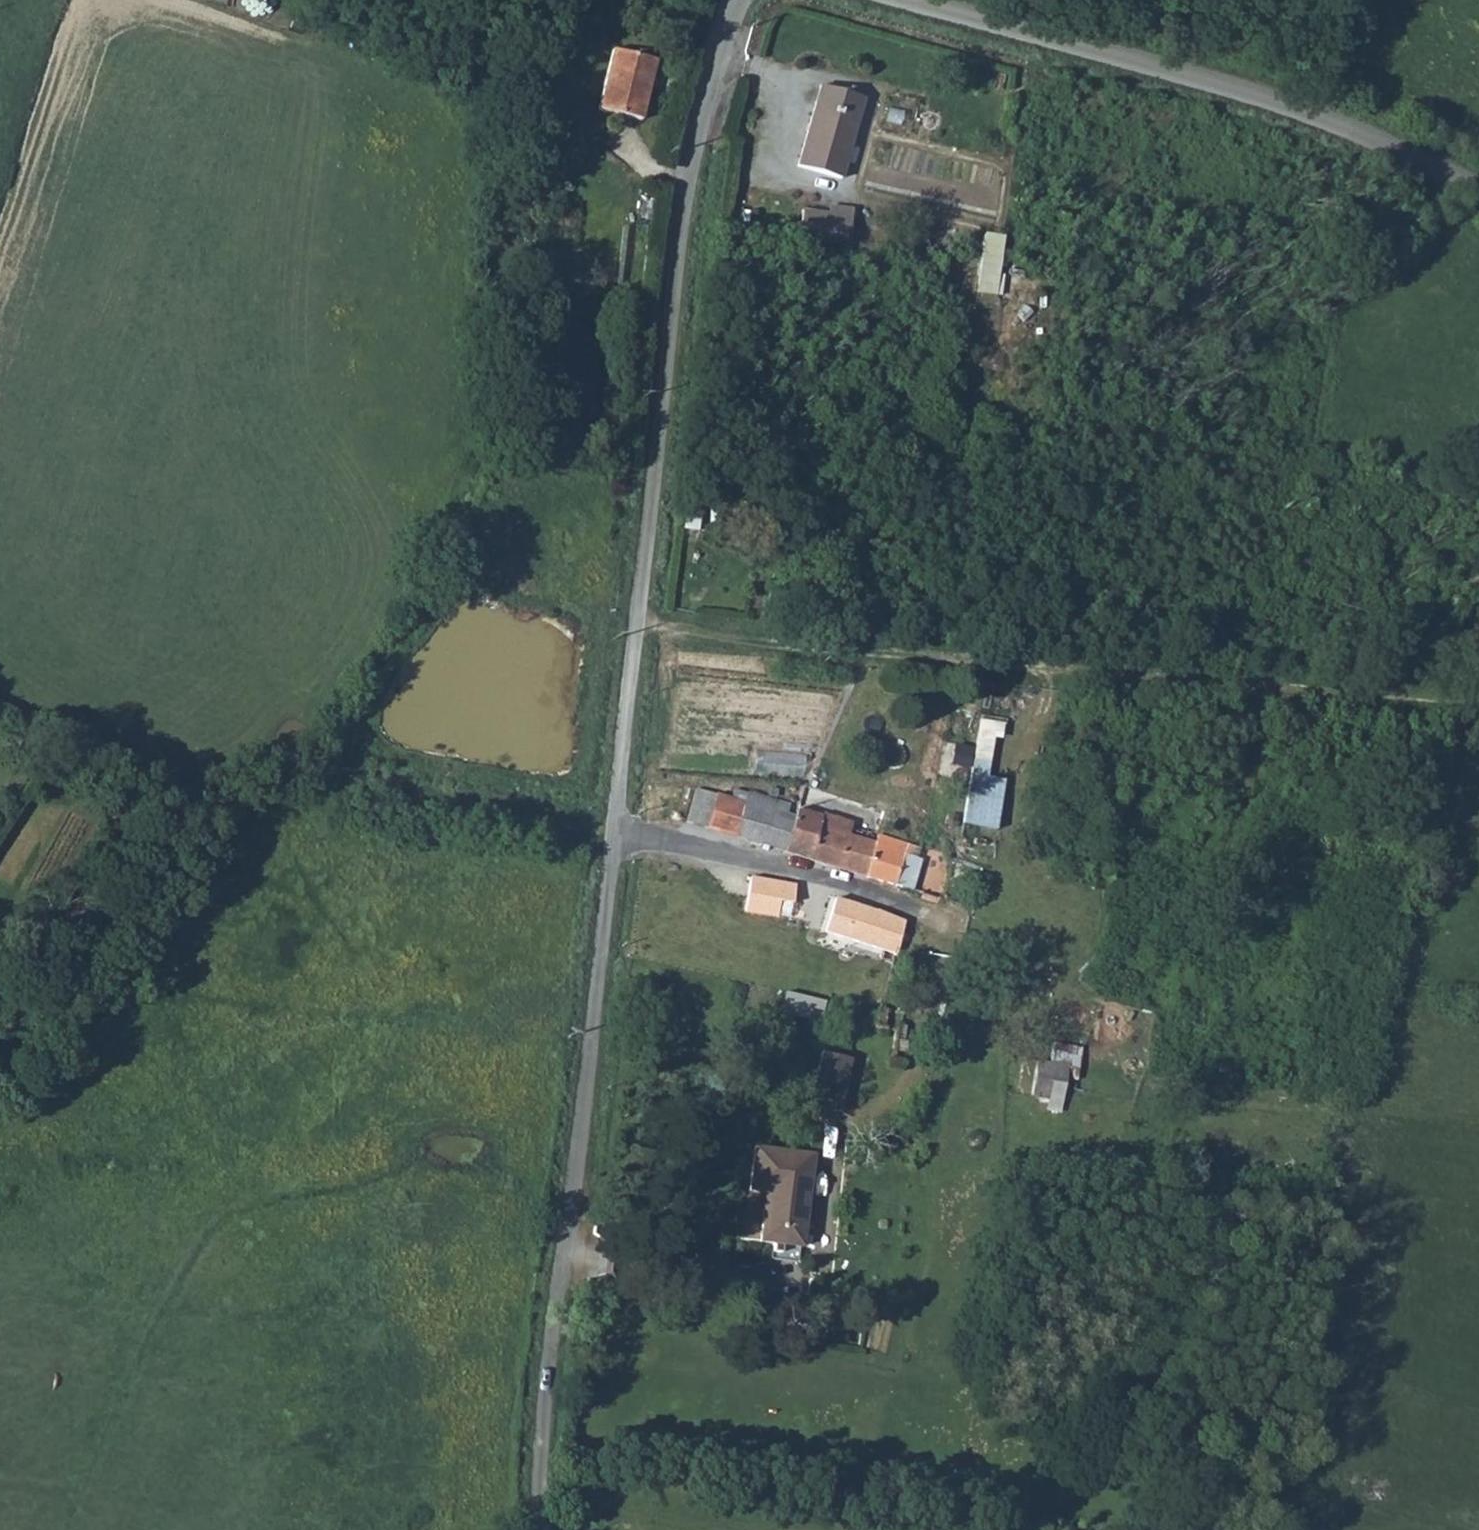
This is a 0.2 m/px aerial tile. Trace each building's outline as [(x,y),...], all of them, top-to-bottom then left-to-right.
[(613,51),(598,110),(642,121),(657,61),(613,51)] [(821,86),(798,167),(841,179),(864,98),(821,86)] [(802,211),(800,229),(827,233),(829,214),(802,211)] [(985,230),(979,289),(1001,292),(1007,232),(985,230)] [(964,823),(1000,827),(1006,775),(994,774),(1000,718),(980,716),(977,742),(956,740),(953,768),(969,769),(964,823)] [(697,790),(687,823),(763,846),(763,845),(776,801),(748,793),(748,795),(734,790),(732,800),(697,790)] [(776,801),(763,845),(763,846),(785,853),(796,817),(788,814),(791,805),(776,801)] [(796,817),(785,853),(809,860),(822,817),(798,809),(796,817)] [(822,817),(809,860),(867,877),(875,844),(850,837),(854,824),(823,815),(822,817)] [(875,844),(867,877),(912,890),(922,859),(909,856),(912,846),(878,836),(875,844)] [(750,878),(744,918),(752,920),(753,914),(777,917),(779,902),(793,904),(795,886),(792,885),(750,878)] [(905,923),(878,912),(836,900),(824,933),(882,952),(880,960),(892,965),(905,923)] [(787,991),(783,1011),(825,1018),(828,998),(787,991)] [(876,1027),(878,1013),(873,1010),(869,1011),(867,1012),(865,1014),(864,1016),(864,1020),(865,1023),(866,1026),(869,1027),(876,1027)] [(1082,1049),(1071,1048),(1066,1079),(1077,1080),(1082,1049)] [(851,1060),(822,1053),(811,1099),(841,1106),(851,1060)] [(1037,1063),(1031,1096),(1049,1098),(1047,1109),(1061,1111),(1066,1079),(1068,1068),(1037,1063)] [(755,1149),(749,1191),(771,1194),(770,1207),(765,1206),(760,1242),(774,1244),(773,1253),(781,1254),(782,1245),(802,1247),(814,1156),(755,1149)]
